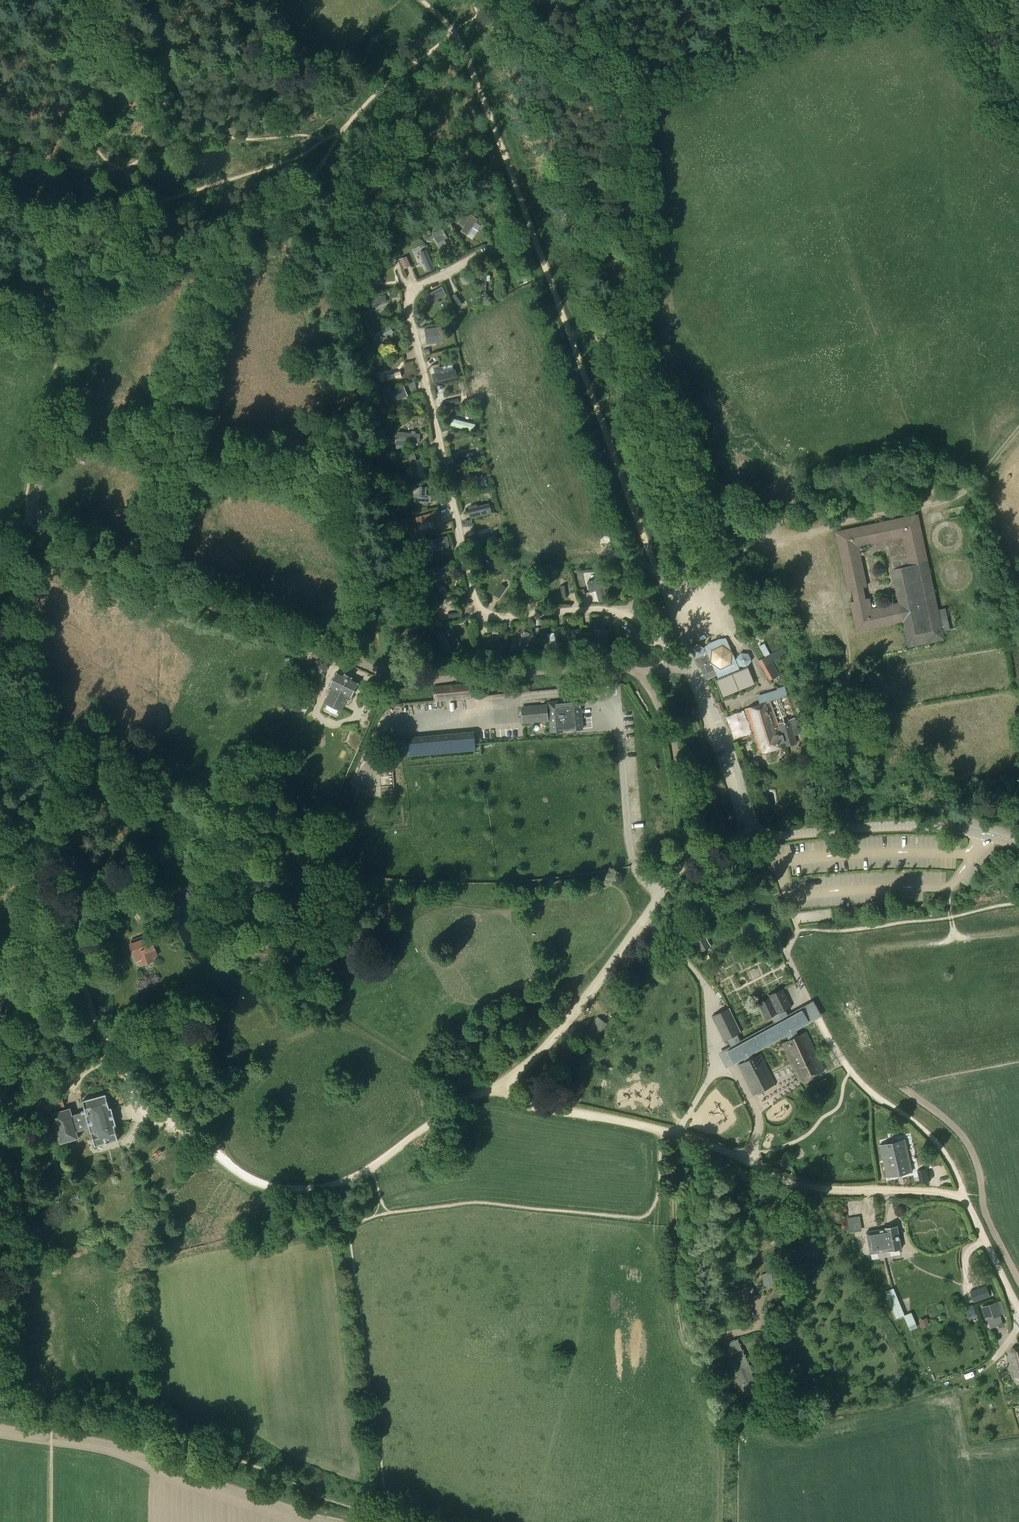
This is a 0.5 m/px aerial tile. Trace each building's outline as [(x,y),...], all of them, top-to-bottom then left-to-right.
[(476,205),(450,221),(469,256),(474,254),(478,251),(483,249),(488,247),(493,245),(476,205)] [(450,221),(422,238),(439,272),(469,256),(450,221)] [(414,242),(394,253),(410,287),(439,272),(422,238),(414,242)] [(355,275),(353,285),(353,296),(392,290),(406,290),(407,289),(410,287),(394,253),(363,270),(355,275)] [(474,265),(469,268),(480,310),(505,297),(488,258),(484,260),(479,263),(474,265)] [(469,268),(444,281),(456,322),(480,310),(469,268)] [(413,307),(413,309),(413,311),(414,321),(415,328),(455,322),(456,322),(444,281),(416,295),(415,297),(414,299),(414,301),(413,303),(413,305),(413,307)] [(392,290),(353,296),(353,297),(361,327),(397,320),(406,317),(406,312),(405,300),(405,298),(405,297),(405,295),(405,293),(406,292),(406,290),(392,290)] [(455,322),(415,328),(418,341),(422,358),(462,347),(455,322)] [(371,336),(375,343),(393,333),(389,326),(371,336)] [(462,347),(422,358),(429,385),(468,376),(462,347)] [(413,350),(369,358),(376,382),(377,390),(421,379),(413,350)] [(468,376),(429,385),(434,403),(436,413),(475,404),(474,401),(468,376)] [(384,395),(388,404),(407,396),(403,387),(384,395)] [(475,425),(450,419),(448,427),(473,433),(475,425)] [(419,434),(397,432),(396,443),(419,444),(419,434)] [(436,448),(392,455),(398,483),(442,475),(436,449),(436,448)] [(483,477),(460,471),(457,482),(480,487),(483,477)] [(413,493),(412,503),(432,504),(432,494),(413,493)] [(472,518),(492,512),(490,502),(478,505),(478,504),(469,507),(472,518)] [(440,512),(416,518),(418,528),(443,522),(440,512)] [(951,630),(947,610),(938,612),(919,514),(834,529),(846,590),(851,590),(853,602),(849,602),(855,632),(902,624),(907,650),(944,643),(942,627),(945,627),(946,632),(951,630)] [(415,523),(407,526),(408,527),(410,533),(414,532),(417,531),(415,523)] [(504,525),(463,537),(463,540),(467,554),(509,544),(504,525)] [(447,536),(426,541),(428,550),(449,546),(447,536)] [(430,568),(431,579),(449,577),(448,566),(430,568)] [(514,566),(473,577),(478,596),(479,598),(479,600),(480,602),(482,603),(483,605),(484,606),(486,607),(487,609),(489,610),(491,611),(493,611),(495,612),(498,612),(502,613),(506,613),(509,613),(521,612),(514,566)] [(540,566),(514,566),(521,612),(550,609),(540,566)] [(592,571),(584,573),(589,593),(598,591),(592,571)] [(566,584),(559,586),(561,600),(569,598),(566,584)] [(468,590),(424,598),(430,625),(473,617),(477,617),(476,615),(475,613),(474,612),(473,610),(473,608),(472,606),(468,590)] [(473,617),(430,625),(437,654),(446,654),(463,655),(477,654),(473,617)] [(477,617),(473,617),(477,654),(488,654),(506,655),(506,619),(482,621),(481,620),(479,618),(477,617)] [(620,623),(614,624),(618,650),(623,649),(620,623)] [(580,630),(574,631),(576,651),(583,650),(580,630)] [(608,630),(600,630),(599,652),(607,652),(608,630)] [(533,636),(524,632),(515,651),(525,655),(533,636)] [(553,632),(541,635),(546,653),(557,650),(553,632)] [(733,678),(732,675),(734,674),(740,671),(737,665),(739,664),(740,666),(747,667),(751,661),(748,654),(741,653),(737,659),(737,660),(736,661),(725,638),(719,639),(709,643),(705,647),(703,648),(698,644),(690,647),(695,658),(699,667),(704,665),(707,673),(715,669),(719,679),(726,678),(728,677),(729,679),(733,678)] [(764,643),(759,646),(765,656),(770,654),(764,643)] [(759,660),(770,680),(779,675),(772,662),(786,654),(782,647),(759,660)] [(336,672),(329,686),(332,688),(325,702),(342,709),(348,696),(351,697),(358,683),(351,679),(352,677),(345,674),(344,676),(336,672)] [(436,700),(470,697),(469,684),(469,683),(468,683),(468,684),(435,687),(435,686),(434,686),(434,688),(435,699),(436,700)] [(763,703),(762,704),(745,709),(758,753),(797,743),(796,741),(801,740),(795,719),(778,723),(770,700),(788,695),(785,686),(777,688),(778,689),(759,695),(760,699),(762,699),(763,703)] [(310,702),(315,693),(306,688),(301,697),(310,702)] [(295,697),(292,703),(307,711),(310,705),(295,697)] [(562,731),(562,729),(571,728),(571,730),(582,729),(580,700),(548,703),(551,732),(562,731)] [(523,721),(547,719),(546,706),(522,708),(523,721)] [(411,756),(475,750),(474,733),(409,739),(411,756)] [(701,928),(690,934),(697,946),(708,940),(701,928)] [(148,934),(130,941),(138,962),(141,961),(142,964),(154,960),(152,957),(156,955),(148,934)] [(741,1032),(729,1008),(712,1017),(724,1041),(728,1039),(732,1048),(727,1050),(734,1062),(743,1057),(745,1061),(739,1064),(738,1064),(738,1065),(739,1065),(753,1094),(752,1094),(753,1095),(754,1094),(760,1091),(768,1087),(774,1084),(775,1084),(775,1083),(761,1054),(761,1053),(760,1054),(754,1057),(752,1052),(786,1033),(789,1040),(782,1043),(781,1043),(782,1044),(799,1081),(800,1082),(824,1070),(815,1050),(806,1032),(806,1031),(805,1032),(798,1035),(795,1028),(808,1021),(802,1009),(788,1017),(785,1010),(791,1007),(782,988),(768,995),(769,997),(757,1003),(765,1020),(772,1016),(776,1024),(741,1043),(737,1034),(741,1032)] [(597,1017),(584,1036),(593,1042),(597,1036),(592,1033),(596,1026),(595,1025),(599,1019),(597,1017)] [(797,1077),(782,1083),(785,1090),(800,1084),(797,1077)] [(90,1127),(96,1146),(118,1140),(114,1125),(116,1125),(111,1107),(110,1108),(106,1094),(83,1100),(86,1112),(72,1116),(70,1109),(53,1113),(61,1142),(78,1138),(76,1131),(90,1127)] [(59,1099),(34,1105),(37,1117),(62,1110),(59,1099)] [(912,1172),(905,1140),(880,1145),(887,1177),(912,1172)] [(48,1196),(48,1197),(61,1194),(59,1184),(46,1187),(46,1188),(43,1189),(45,1197),(48,1196)] [(849,1231),(862,1230),(861,1222),(848,1224),(849,1231)] [(888,1250),(901,1247),(897,1225),(884,1227),(884,1228),(882,1228),(886,1250),(882,1251),(883,1255),(888,1254),(888,1250)] [(886,1250),(882,1228),(867,1231),(870,1253),(878,1251),(878,1256),(883,1255),(882,1251),(886,1250)] [(762,1274),(766,1285),(775,1282),(771,1271),(762,1274)] [(743,1274),(736,1278),(739,1284),(746,1279),(743,1274)] [(732,1292),(737,1303),(741,1301),(742,1304),(757,1298),(751,1284),(732,1292)] [(884,1291),(896,1319),(905,1315),(893,1288),(884,1291)] [(979,1300),(976,1289),(970,1291),(974,1302),(979,1300)] [(1000,1300),(981,1307),(985,1319),(1004,1312),(1000,1300)] [(912,1311),(905,1314),(909,1326),(916,1323),(912,1311)] [(919,1320),(922,1327),(929,1324),(926,1318),(919,1320)] [(753,1372),(737,1339),(735,1340),(734,1339),(723,1344),(731,1379),(735,1387),(740,1385),(743,1392),(758,1385),(752,1373),(753,1372)] [(1018,1346),(1013,1347),(1009,1352),(1015,1378),(1018,1380),(1018,1346)]
